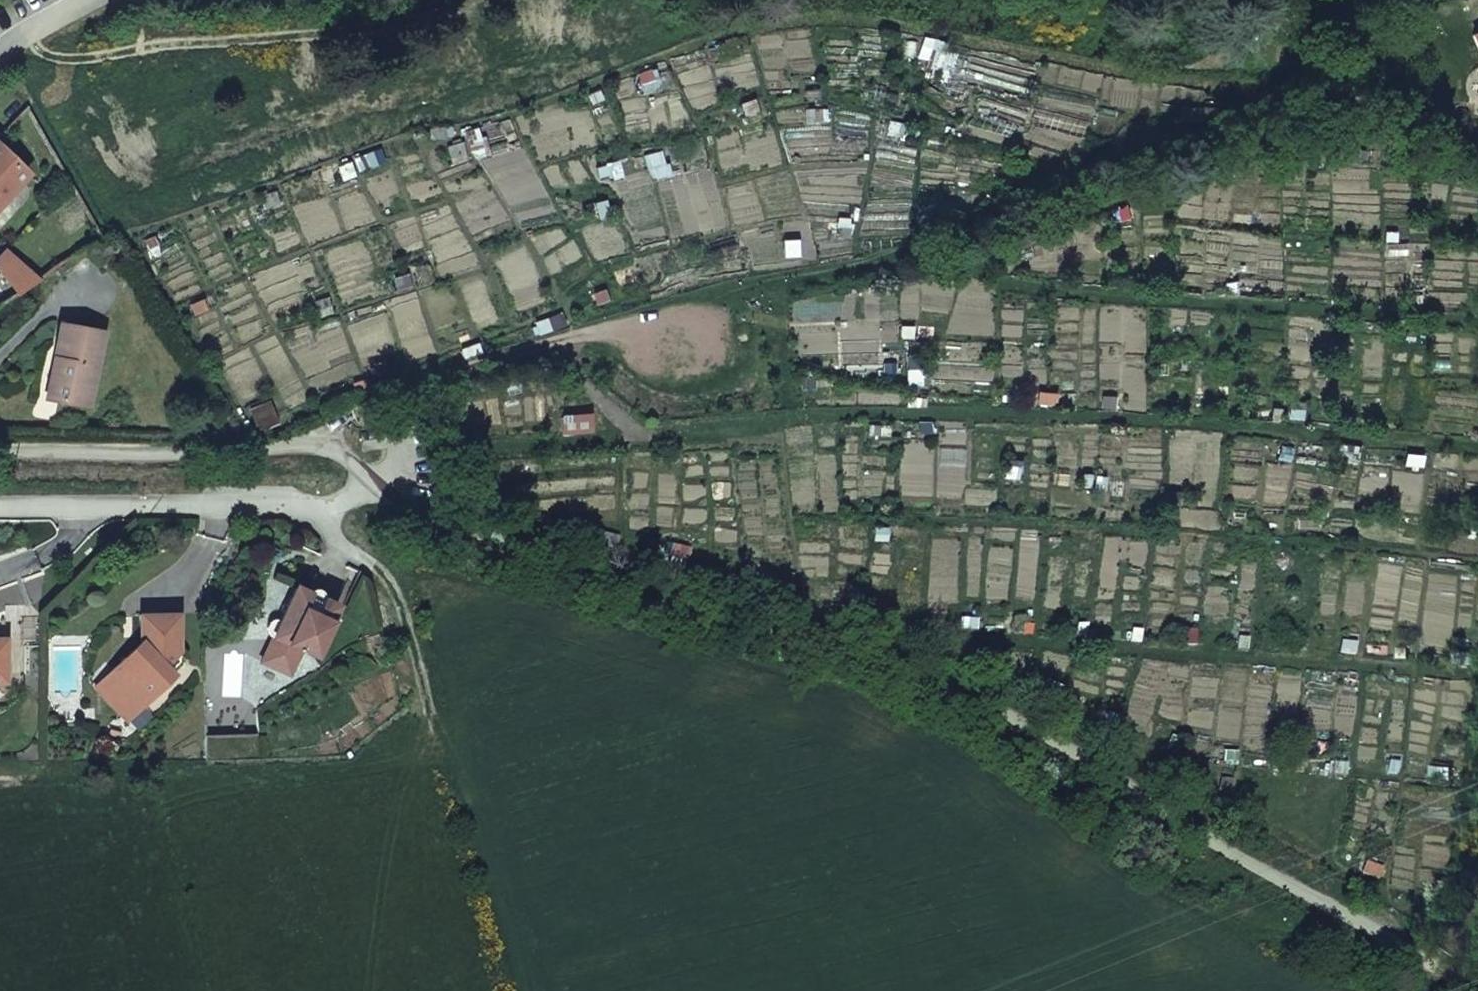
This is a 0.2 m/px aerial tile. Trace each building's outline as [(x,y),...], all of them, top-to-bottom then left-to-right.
[(28,174),(0,148),(0,205),(28,174)] [(19,297),(42,281),(5,250),(0,256),(0,274),(19,297)] [(92,409),(107,332),(61,324),(54,359),(61,360),(53,401),(92,409)] [(336,606),(294,587),(278,622),(271,637),(260,662),(289,675),(299,649),(314,656),(336,606)] [(140,709),(173,675),(164,666),(178,652),(177,615),(138,616),(138,642),(142,646),(129,658),(122,658),(112,669),(119,676),(105,690),(104,699),(120,715),(133,702),(140,709)] [(271,637),(278,622),(272,620),(267,623),(265,628),(267,634),(271,637)] [(112,669),(93,688),(96,691),(104,699),(105,690),(119,676),(112,669)] [(133,702),(120,715),(126,721),(140,709),(133,702)]
